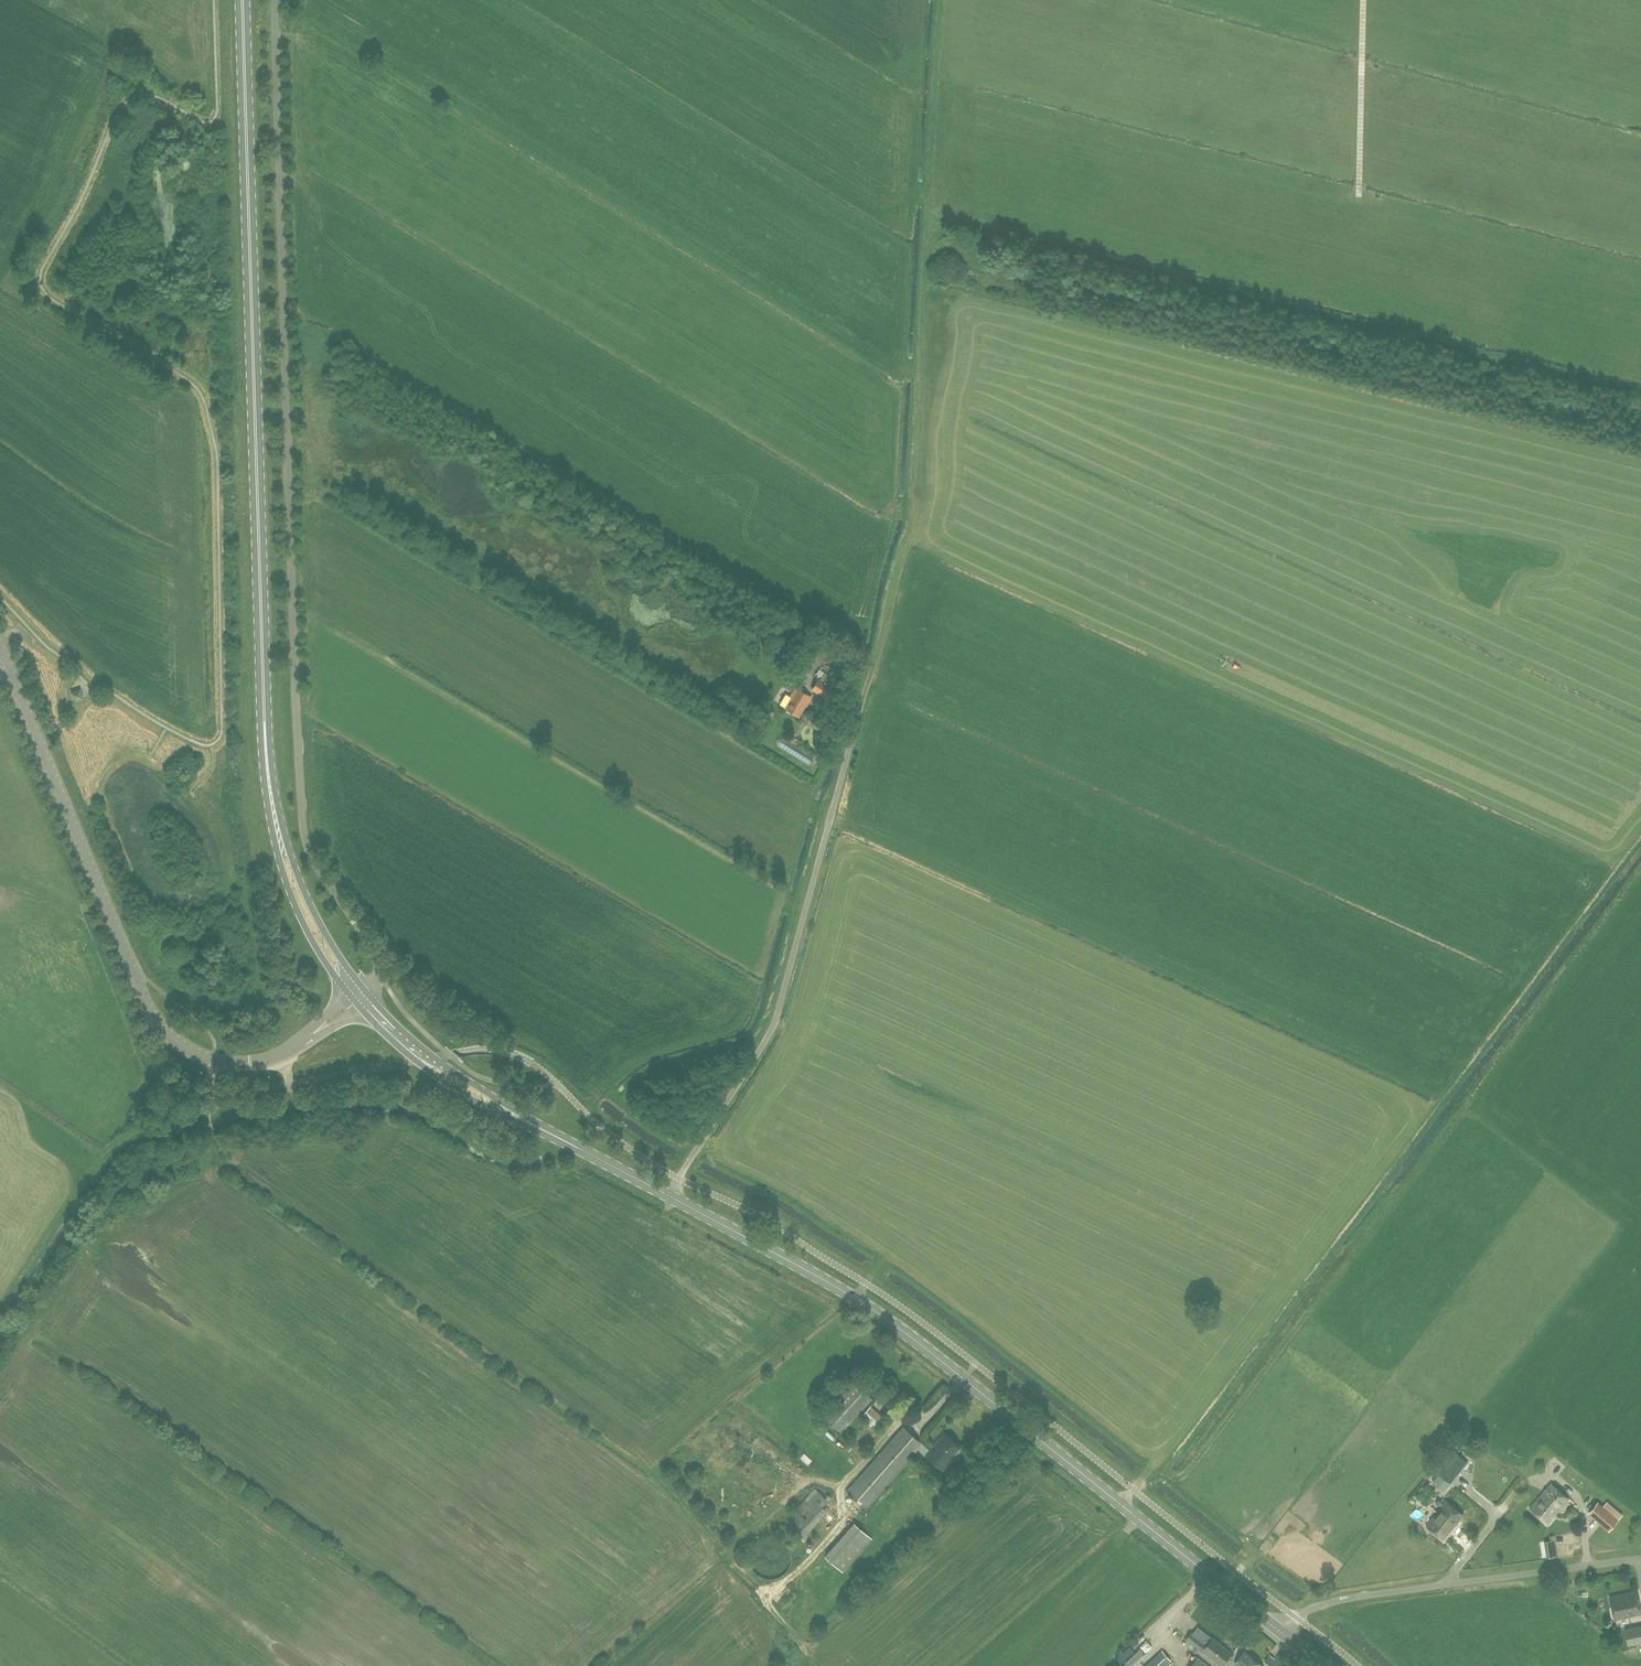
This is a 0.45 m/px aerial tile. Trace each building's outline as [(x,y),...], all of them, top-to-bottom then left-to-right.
[(820,638),(814,649),(830,659),(837,648),(820,638)] [(830,699),(836,690),(818,679),(813,688),(830,699)] [(78,699),(84,695),(79,687),(73,691),(78,699)] [(804,704),(806,705),(811,697),(795,687),(790,696),(792,697),(786,708),(798,715),(804,704)] [(872,1399),(855,1383),(824,1416),(841,1432),(872,1399)] [(862,1416),(877,1429),(886,1419),(871,1406),(862,1416)] [(917,1451),(923,1444),(924,1444),(904,1426),(847,1490),(867,1507),(912,1457),(917,1451)] [(924,1457),(927,1454),(944,1469),(950,1463),(948,1461),(960,1447),(945,1433),(944,1435),(946,1436),(935,1448),(933,1447),(930,1450),(923,1444),(917,1451),(924,1457)] [(807,1453),(803,1459),(811,1465),(815,1459),(807,1453)] [(1450,1483),(1451,1484),(1468,1463),(1457,1454),(1444,1470),(1440,1466),(1435,1471),(1439,1474),(1450,1483)] [(748,1455),(740,1463),(749,1472),(756,1464),(748,1455)] [(797,1471),(804,1480),(809,1476),(802,1467),(797,1471)] [(1444,1491),(1450,1483),(1439,1474),(1432,1481),(1444,1491)] [(1547,1524),(1569,1499),(1551,1484),(1530,1509),(1547,1524)] [(816,1486),(789,1519),(807,1534),(834,1500),(816,1486)] [(1443,1540),(1463,1515),(1446,1501),(1426,1526),(1443,1540)] [(1589,1513),(1609,1530),(1622,1515),(1612,1506),(1607,1512),(1598,1503),(1589,1513)] [(1464,1528),(1471,1521),(1466,1516),(1460,1523),(1464,1528)] [(842,1566),(873,1537),(857,1520),(826,1549),(842,1566)] [(1557,1555),(1557,1537),(1548,1537),(1548,1555),(1557,1555)] [(1569,1554),(1582,1554),(1581,1545),(1569,1546),(1569,1554)] [(1637,1591),(1610,1597),(1614,1620),(1640,1614),(1640,1610),(1637,1591)] [(1624,1628),(1628,1645),(1640,1643),(1640,1625),(1624,1628)] [(1222,1665),(1232,1653),(1213,1638),(1208,1645),(1192,1632),(1187,1638),(1203,1651),(1204,1650),(1222,1665)] [(1264,1665),(1245,1650),(1235,1663),(1238,1665),(1264,1665)] [(1146,1665),(1166,1665),(1172,1661),(1163,1651),(1146,1665)] [(1197,1658),(1191,1665),(1208,1665),(1197,1658)]
